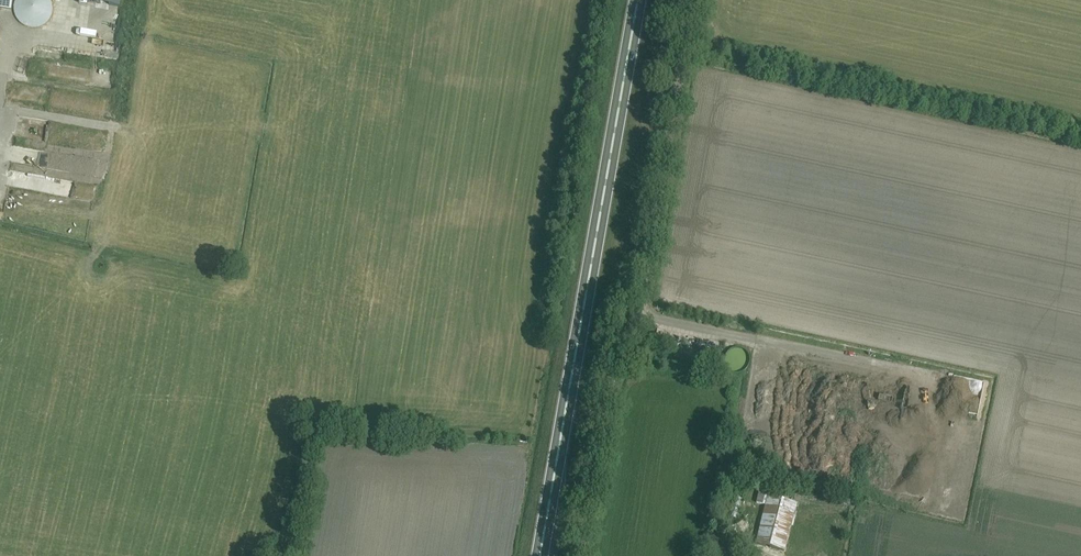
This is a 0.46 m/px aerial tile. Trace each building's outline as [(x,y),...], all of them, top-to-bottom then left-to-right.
[(11,9),(13,0),(0,0),(0,7),(11,9)] [(14,6),(14,13),(18,19),(23,24),(29,27),(36,27),(43,24),(48,20),(51,13),(52,6),(50,0),(16,0),(14,6)] [(45,188),(46,179),(14,174),(12,182),(45,188)] [(668,327),(669,318),(661,318),(660,327),(668,327)] [(783,550),(792,512),(789,511),(792,496),(768,491),(765,505),(764,505),(755,543),(783,550)]
